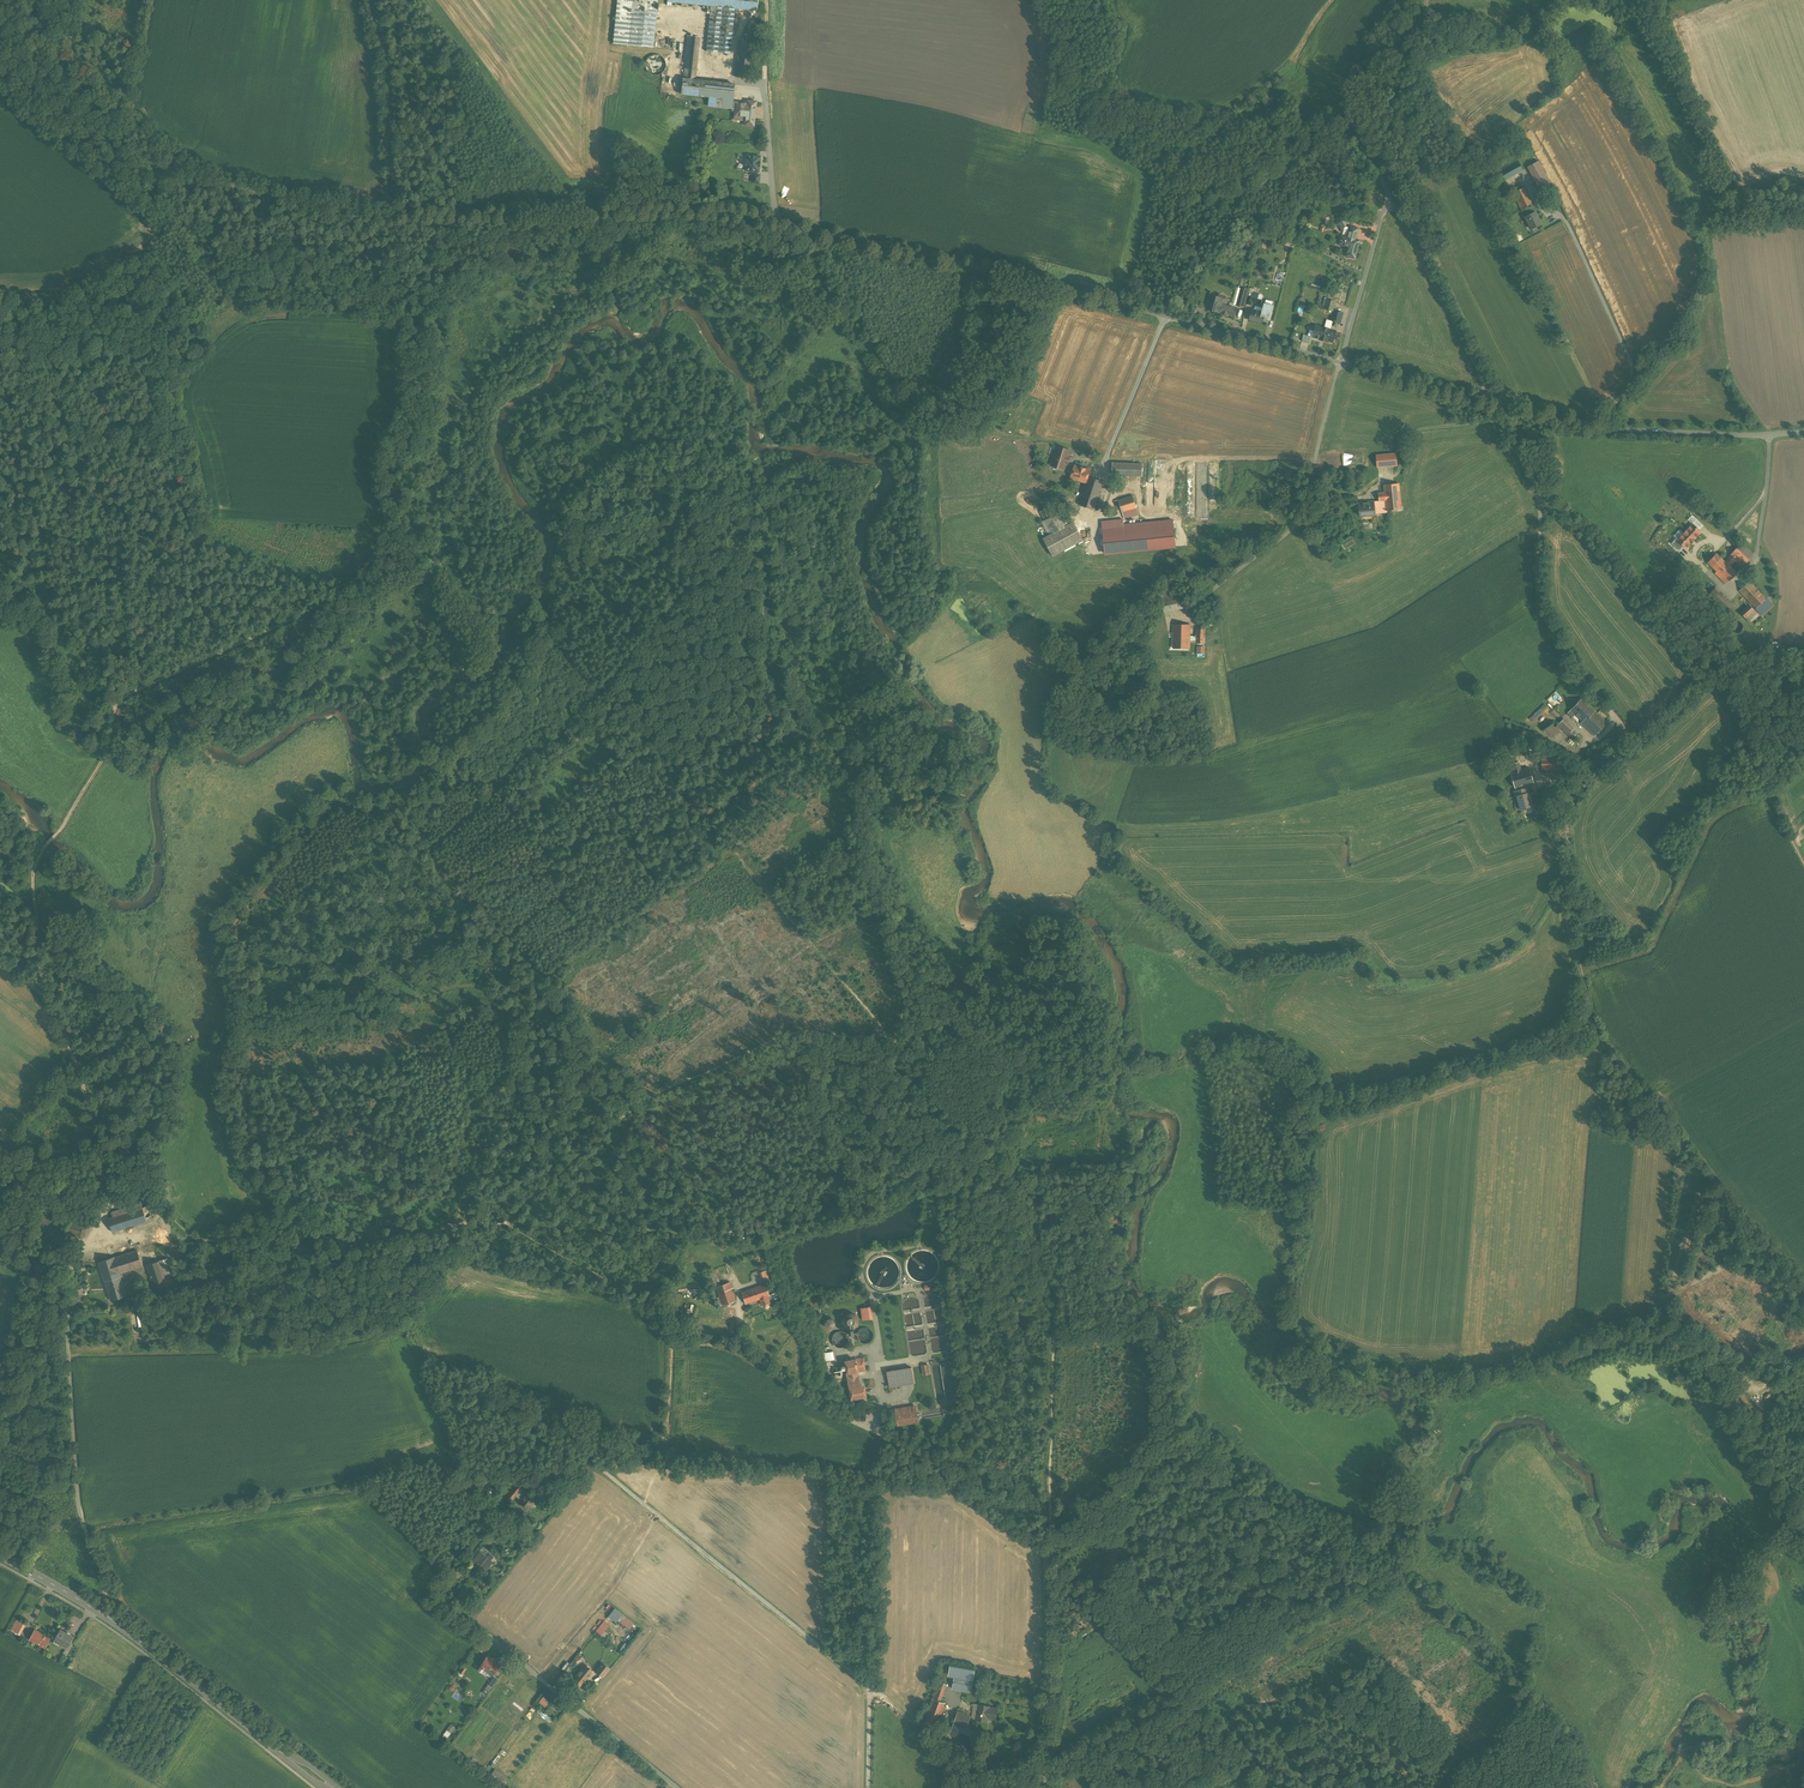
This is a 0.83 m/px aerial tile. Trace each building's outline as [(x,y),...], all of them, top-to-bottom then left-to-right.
[(613,43),(653,47),(658,0),(617,0),(613,43)] [(668,3),(710,7),(735,10),(759,12),(760,0),(668,0),(668,3)] [(735,10),(710,7),(706,51),(730,54),(735,10)] [(701,41),(688,40),(683,96),(722,99),(721,111),(732,113),(733,103),(734,85),(698,81),(701,41)] [(754,41),(740,40),(737,74),(751,76),(754,41)] [(661,57),(657,56),(653,56),(651,56),(648,59),(646,61),(645,64),(645,67),(646,70),(647,72),(650,74),(653,76),(656,76),(659,75),(662,74),(663,72),(665,67),(665,64),(664,60),(661,57)] [(760,101),(745,100),(745,104),(733,103),(732,113),(732,121),(743,122),(743,130),(757,131),(760,101)] [(761,156),(745,154),(744,171),(759,173),(761,156)] [(1523,170),(1517,159),(1498,169),(1504,180),(1523,170)] [(1538,161),(1528,167),(1540,191),(1551,185),(1538,161)] [(759,184),(760,175),(752,174),(751,183),(759,184)] [(1493,177),(1486,182),(1493,193),(1502,187),(1495,176),(1493,177)] [(1533,203),(1525,187),(1513,193),(1521,209),(1533,203)] [(1542,224),(1535,212),(1525,217),(1532,230),(1532,229),(1536,227),(1542,224)] [(1326,224),(1327,221),(1330,221),(1331,215),(1323,215),(1323,223),(1326,224)] [(1348,220),(1339,217),(1336,225),(1346,228),(1348,220)] [(1361,229),(1350,226),(1347,236),(1342,235),(1339,245),(1349,248),(1346,258),(1356,260),(1361,241),(1358,241),(1361,229)] [(1250,290),(1241,288),(1237,306),(1245,308),(1250,290)] [(1224,298),(1210,294),(1206,311),(1220,315),(1219,317),(1229,319),(1229,317),(1235,318),(1237,310),(1222,305),(1224,298)] [(1261,306),(1264,296),(1254,294),(1253,299),(1249,298),(1247,305),(1251,306),(1252,303),(1261,306)] [(1324,305),(1327,306),(1327,308),(1335,311),(1338,301),(1326,298),(1324,305)] [(1269,321),(1273,308),(1263,305),(1261,312),(1253,309),(1249,322),(1263,325),(1264,320),(1269,321)] [(1340,322),(1343,312),(1336,310),(1333,320),(1340,322)] [(1336,331),(1316,326),(1313,337),(1333,342),(1336,331)] [(1070,450),(1057,446),(1051,465),(1064,469),(1066,464),(1067,464),(1070,456),(1069,456),(1068,456),(1070,451),(1070,450)] [(1396,454),(1376,456),(1377,469),(1398,467),(1396,454)] [(1143,464),(1113,463),(1112,475),(1142,476),(1143,464)] [(1083,467),(1074,464),(1070,478),(1086,483),(1089,476),(1091,470),(1083,467)] [(1104,481),(1089,476),(1086,483),(1079,505),(1095,510),(1095,509),(1096,505),(1102,487),(1104,481)] [(1401,484),(1384,486),(1385,495),(1379,495),(1380,503),(1376,504),(1376,514),(1404,511),(1401,484)] [(1109,489),(1102,487),(1096,505),(1103,507),(1109,489)] [(1132,495),(1118,500),(1122,512),(1136,508),(1132,495)] [(1359,502),(1360,519),(1377,518),(1376,514),(1376,504),(1375,501),(1359,502)] [(1041,512),(1045,520),(1051,517),(1046,509),(1041,512)] [(1051,517),(1045,520),(1042,522),(1049,536),(1066,526),(1059,513),(1051,517)] [(1123,519),(1102,521),(1105,554),(1176,547),(1173,521),(1124,526),(1123,519)] [(1049,536),(1044,538),(1053,556),(1068,548),(1079,541),(1083,540),(1073,522),(1066,526),(1049,536)] [(1683,549),(1700,532),(1690,522),(1670,542),(1678,550),(1681,547),(1683,549)] [(1706,554),(1707,552),(1695,542),(1688,550),(1699,561),(1703,557),(1706,554)] [(1753,554),(1741,543),(1737,547),(1749,558),(1753,554)] [(1737,573),(1729,566),(1735,560),(1742,567),(1749,560),(1749,559),(1749,558),(1737,547),(1729,555),(1730,556),(1724,561),(1725,562),(1717,571),(1715,573),(1726,584),(1737,573)] [(1712,550),(1707,555),(1711,559),(1716,553),(1712,550)] [(1724,561),(1716,553),(1711,559),(1708,562),(1707,562),(1717,571),(1725,562),(1724,561)] [(1707,555),(1706,554),(1703,557),(1708,562),(1711,559),(1707,555)] [(1766,598),(1749,581),(1739,591),(1756,608),(1761,613),(1770,604),(1765,599),(1766,598)] [(1715,588),(1705,599),(1724,617),(1734,606),(1715,588)] [(1163,614),(1184,609),(1181,597),(1169,600),(1168,595),(1159,597),(1163,614)] [(1749,605),(1740,613),(1749,622),(1757,613),(1749,605)] [(1742,629),(1742,627),(1742,624),(1741,622),(1739,621),(1736,621),(1734,621),(1732,623),(1731,625),(1730,627),(1731,629),(1732,631),(1734,633),(1736,633),(1739,632),(1741,631),(1742,629)] [(1189,625),(1173,625),(1173,649),(1189,650),(1189,642),(1189,637),(1189,625)] [(1205,630),(1196,630),(1196,637),(1189,637),(1189,642),(1196,642),(1195,644),(1205,644),(1205,630)] [(1594,711),(1582,699),(1571,710),(1583,721),(1584,722),(1594,711)] [(1594,711),(1584,722),(1583,721),(1582,723),(1582,722),(1581,723),(1582,723),(1594,734),(1593,735),(1594,735),(1594,734),(1606,722),(1606,723),(1607,722),(1606,722),(1594,710),(1594,711)] [(1572,730),(1561,721),(1558,725),(1568,734),(1572,730)] [(1563,758),(1542,757),(1542,770),(1563,770),(1563,758)] [(1519,762),(1512,764),(1514,772),(1521,770),(1519,762)] [(1514,772),(1510,773),(1515,787),(1515,788),(1525,785),(1534,783),(1529,768),(1521,770),(1514,772)] [(1525,785),(1515,788),(1515,787),(1513,788),(1516,796),(1517,796),(1517,795),(1527,793),(1525,785)] [(1527,793),(1517,795),(1517,796),(1520,809),(1526,807),(1531,806),(1529,800),(1527,793),(1528,793),(1527,793)] [(166,1198),(158,1201),(174,1224),(181,1219),(166,1198)] [(143,1210),(108,1221),(111,1233),(147,1222),(143,1210)] [(44,1213),(39,1221),(47,1226),(52,1218),(44,1213)] [(85,1218),(67,1213),(65,1220),(83,1225),(85,1218)] [(83,1225),(65,1220),(61,1232),(80,1237),(83,1225)] [(177,1244),(175,1244),(171,1245),(169,1247),(168,1250),(168,1254),(169,1257),(170,1258),(173,1260),(175,1261),(178,1260),(180,1259),(183,1257),(184,1254),(185,1251),(184,1248),(182,1246),(180,1244),(177,1244)] [(136,1249),(98,1261),(110,1300),(126,1295),(119,1274),(142,1266),(136,1249)] [(167,1258),(159,1261),(168,1289),(176,1287),(167,1258)] [(159,1261),(147,1265),(156,1293),(168,1289),(159,1261)] [(714,1287),(716,1287),(721,1285),(715,1269),(709,1271),(714,1287)] [(767,1269),(760,1272),(763,1280),(770,1278),(767,1269)] [(721,1285),(716,1287),(722,1305),(735,1301),(731,1288),(732,1288),(730,1282),(721,1285)] [(760,1288),(756,1290),(755,1288),(742,1292),(745,1303),(749,1301),(760,1298),(762,1305),(769,1302),(767,1295),(768,1295),(765,1284),(759,1286),(760,1288)] [(680,1294),(672,1292),(668,1310),(676,1312),(680,1294)] [(869,1311),(862,1313),(863,1320),(870,1319),(869,1311)] [(846,1328),(850,1329),(851,1336),(854,1335),(853,1329),(856,1327),(857,1324),(858,1321),(858,1317),(856,1315),(853,1313),(850,1312),(847,1313),(844,1314),(842,1317),(841,1320),(842,1324),(844,1326),(846,1328)] [(825,1323),(831,1329),(840,1322),(834,1315),(825,1323)] [(872,1329),(869,1327),(865,1327),(863,1328),(860,1330),(859,1332),(858,1335),(859,1338),(860,1340),(862,1342),(865,1343),(869,1343),(871,1342),(874,1339),(875,1337),(875,1334),(874,1331),(872,1329)] [(844,1333),(840,1332),(838,1333),(835,1335),(833,1337),(833,1339),(833,1342),(834,1345),(836,1347),(840,1348),(843,1348),(845,1347),(847,1345),(848,1343),(848,1340),(848,1337),(846,1335),(844,1333)] [(1795,1344),(1798,1354),(1803,1352),(1803,1341),(1795,1344)] [(825,1352),(826,1360),(836,1359),(835,1351),(825,1352)] [(863,1358),(855,1359),(857,1371),(865,1370),(863,1358)] [(855,1359),(844,1361),(846,1373),(857,1371),(855,1359)] [(914,1366),(888,1370),(891,1387),(917,1383),(914,1366)] [(857,1371),(846,1373),(851,1399),(864,1397),(863,1389),(860,1390),(857,1371)] [(1744,1408),(1734,1394),(1729,1397),(1739,1411),(1744,1408)] [(916,1406),(896,1409),(898,1425),(918,1421),(916,1406)] [(946,1407),(920,1412),(921,1419),(948,1415),(946,1407)] [(534,1455),(530,1452),(525,1458),(529,1461),(534,1455)] [(521,1488),(514,1483),(505,1493),(512,1499),(521,1488)] [(543,1494),(531,1485),(527,1490),(529,1492),(523,1499),(533,1507),(543,1494)] [(486,1551),(484,1554),(480,1551),(477,1554),(477,1555),(471,1562),(484,1572),(487,1569),(493,1562),(490,1560),(493,1556),(486,1551)] [(622,1614),(615,1608),(609,1615),(616,1622),(622,1614)] [(19,1620),(13,1631),(20,1634),(25,1624),(19,1620)] [(603,1634),(611,1624),(605,1620),(597,1630),(603,1634)] [(51,1638),(35,1629),(29,1640),(45,1648),(51,1638)] [(60,1629),(54,1639),(54,1640),(62,1644),(67,1647),(70,1642),(73,1637),(60,1629)] [(489,1645),(483,1640),(476,1649),(482,1654),(489,1645)] [(67,1647),(63,1653),(67,1655),(73,1644),(70,1642),(67,1647)] [(499,1664),(487,1656),(480,1666),(492,1675),(499,1664)] [(588,1661),(573,1680),(580,1685),(595,1667),(588,1661)] [(610,1669),(602,1662),(595,1670),(603,1677),(610,1669)] [(951,1666),(949,1675),(973,1679),(974,1671),(951,1666)] [(494,1675),(487,1684),(491,1687),(498,1678),(494,1675)] [(973,1680),(955,1677),(953,1689),(971,1692),(973,1680)] [(940,1682),(934,1699),(940,1701),(946,1684),(940,1682)] [(546,1707),(551,1701),(545,1695),(540,1702),(546,1707)] [(934,1699),(926,1721),(937,1725),(945,1703),(940,1701),(934,1699)] [(990,1706),(979,1704),(976,1720),(987,1722),(988,1718),(995,1720),(997,1708),(990,1707),(990,1706)] [(958,1711),(954,1721),(967,1725),(971,1716),(958,1711)] [(967,1725),(954,1721),(949,1734),(969,1741),(974,1728),(967,1725)] [(453,1723),(444,1733),(448,1737),(457,1727),(453,1723)] [(503,1784),(508,1778),(497,1768),(491,1774),(503,1784)]
